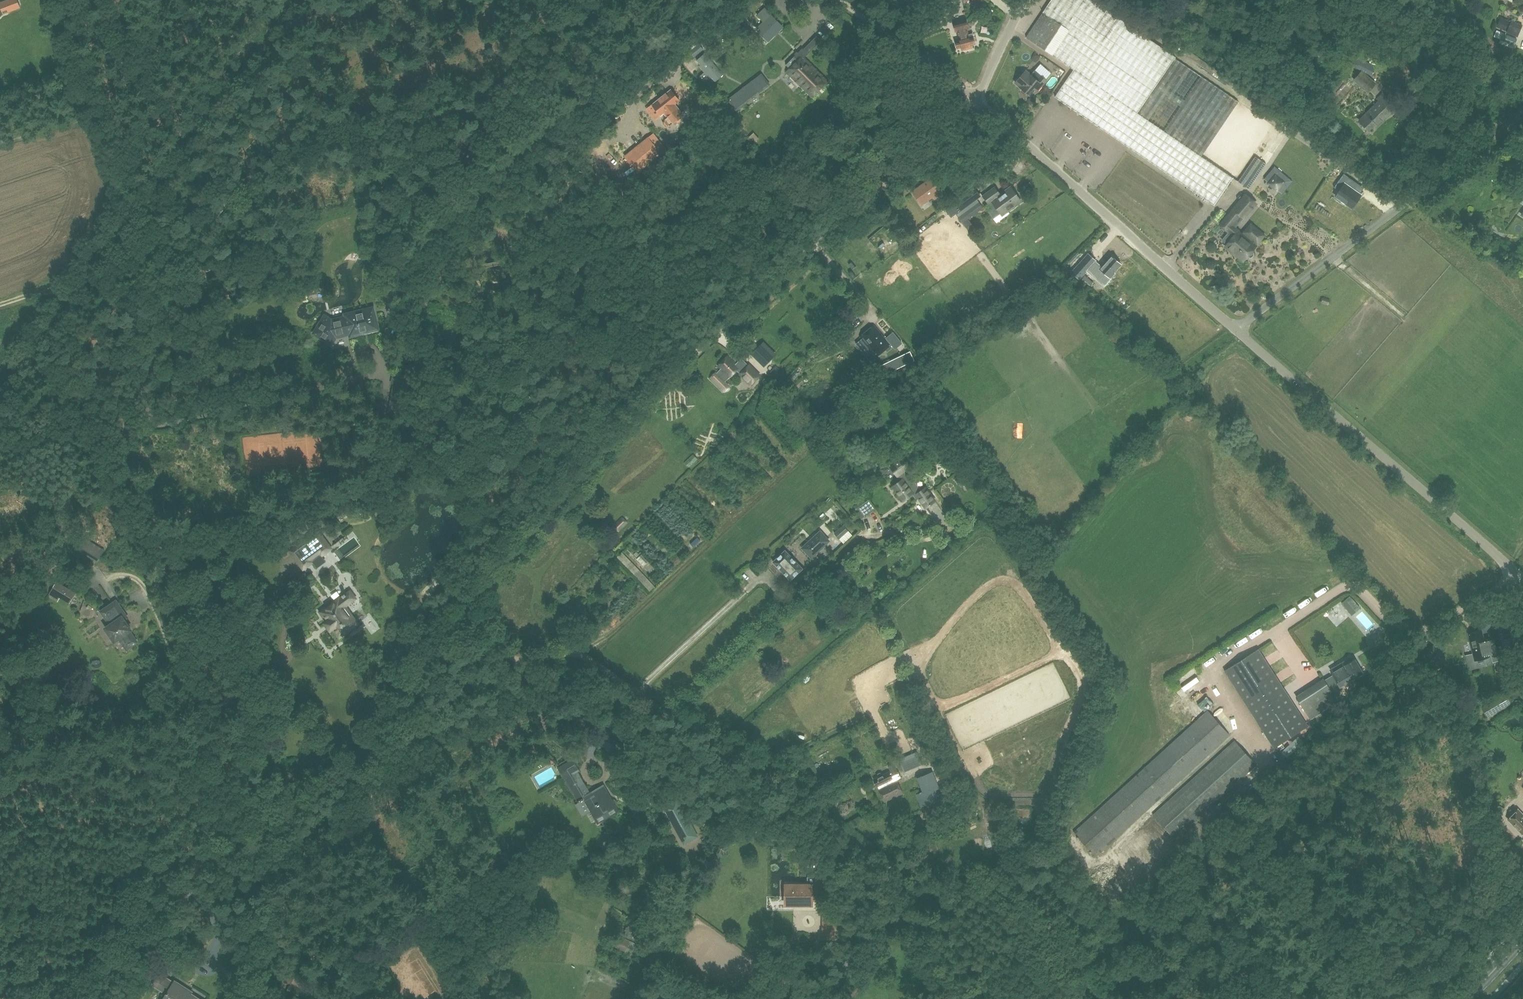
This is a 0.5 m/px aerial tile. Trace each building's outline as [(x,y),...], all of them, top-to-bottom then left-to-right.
[(20,6),(18,0),(5,0),(0,2),(0,5),(3,13),(20,6)] [(1090,0),(1051,0),(1043,12),(1067,29),(1051,54),(1073,69),(1201,156),(1238,101),(1090,0)] [(1051,54),(1067,29),(1043,12),(1026,37),(1051,54)] [(771,14),(756,29),(768,41),(783,27),(771,14)] [(742,28),(747,23),(740,16),(735,21),(742,28)] [(1496,27),(1505,30),(1509,21),(1500,17),(1496,27)] [(968,34),(967,29),(969,28),(966,18),(953,22),(955,31),(957,31),(958,36),(959,39),(955,40),(957,48),(961,47),(961,50),(972,48),(971,45),(975,44),(973,33),(968,34)] [(1511,20),(1506,32),(1517,37),(1522,25),(1511,20)] [(1503,33),(1499,43),(1513,49),(1517,39),(1503,33)] [(816,36),(803,49),(802,48),(798,51),(797,50),(793,54),(795,55),(786,64),(790,68),(787,71),(812,96),(827,80),(804,57),(821,40),(816,36)] [(711,77),(715,81),(723,74),(704,53),(696,60),(700,64),(698,66),(709,78),(711,77)] [(1376,66),(1360,59),(1360,57),(1355,55),(1351,64),(1373,74),(1376,66)] [(1020,86),(1020,87),(1030,96),(1035,90),(1036,91),(1046,79),(1034,69),(1030,74),(1025,70),(1014,82),(1020,86)] [(1201,156),(1073,69),(1055,95),(1214,205),(1232,178),(1201,156)] [(1376,83),(1361,70),(1353,80),(1367,93),(1376,83)] [(761,74),(727,99),(735,110),(770,84),(761,74)] [(1266,104),(1249,92),(1245,97),(1262,109),(1266,104)] [(652,103),(647,106),(656,117),(661,114),(666,109),(670,114),(677,108),(674,104),(666,94),(652,104),(652,103)] [(1368,130),(1373,125),(1376,128),(1392,112),(1388,109),(1379,101),(1359,120),(1368,130)] [(644,156),(666,139),(656,126),(633,142),(644,156)] [(1249,189),(1266,163),(1255,156),(1238,181),(1249,189)] [(1292,181),(1275,167),(1265,179),(1282,193),(1292,181)] [(1339,191),(1336,196),(1351,207),(1360,195),(1354,190),(1358,184),(1344,173),(1334,187),(1339,191)] [(973,185),(975,187),(976,189),(989,179),(986,176),(973,185)] [(934,198),(941,193),(932,180),(913,194),(920,204),(932,195),(934,198)] [(989,204),(992,202),(1002,215),(1021,201),(1011,187),(1002,194),(1001,193),(1000,193),(995,186),(982,195),(989,204)] [(975,187),(955,202),(961,210),(976,199),(981,196),(976,189),(975,187)] [(1232,225),(1240,216),(1244,219),(1258,203),(1245,192),(1228,212),(1229,213),(1219,224),(1228,232),(1222,240),(1227,244),(1238,231),(1240,229),(1236,226),(1235,227),(1232,225)] [(956,214),(958,217),(962,223),(978,211),(982,208),(976,199),(961,210),(956,214)] [(950,216),(960,209),(955,202),(945,208),(950,216)] [(875,229),(881,238),(893,231),(887,222),(875,229)] [(1238,231),(1227,244),(1226,246),(1242,261),(1246,257),(1248,259),(1250,259),(1252,259),(1254,258),(1255,257),(1255,255),(1255,253),(1255,251),(1252,249),(1255,246),(1254,245),(1255,243),(1257,245),(1266,235),(1251,222),(1242,232),(1244,234),(1243,235),(1238,231)] [(1111,255),(1101,267),(1095,262),(1096,261),(1087,252),(1071,270),(1080,278),(1089,269),(1105,284),(1115,272),(1114,272),(1121,264),(1111,255)] [(398,265),(396,282),(408,283),(409,266),(398,265)] [(345,314),(345,315),(332,318),(324,313),(311,333),(332,346),(337,338),(349,335),(350,336),(378,329),(373,307),(345,314)] [(402,324),(403,308),(392,307),(391,324),(402,324)] [(855,329),(848,323),(833,338),(839,344),(855,329)] [(894,347),(895,348),(902,343),(893,332),(886,338),(891,343),(890,344),(873,325),(860,336),(877,356),(885,349),(887,352),(894,347)] [(770,347),(763,341),(750,353),(757,360),(770,347)] [(874,368),(879,377),(915,360),(910,351),(874,368)] [(729,385),(725,381),(736,370),(740,374),(739,375),(750,385),(760,375),(749,364),(746,367),(741,362),(738,366),(728,356),(718,365),(721,368),(716,373),(715,372),(710,378),(723,391),(729,385)] [(776,365),(770,372),(777,378),(783,371),(776,365)] [(777,407),(782,402),(774,393),(769,397),(777,407)] [(935,500),(925,486),(921,490),(914,481),(912,482),(903,470),(910,465),(904,456),(891,466),(897,475),(899,473),(902,478),(893,485),(903,500),(913,493),(917,498),(919,497),(926,507),(935,500)] [(967,478),(963,472),(954,478),(959,484),(967,478)] [(869,500),(860,507),(866,516),(876,509),(869,500)] [(622,527),(632,518),(628,513),(617,521),(622,527)] [(851,535),(843,524),(834,532),(842,543),(851,535)] [(300,542),(291,549),(292,551),(302,566),(304,568),(313,561),(312,559),(321,553),(323,555),(332,548),(331,546),(320,531),(319,529),(309,536),(311,538),(301,544),(300,542)] [(802,547),(811,557),(829,540),(819,530),(802,547)] [(102,549),(85,538),(78,549),(94,560),(102,549)] [(626,545),(620,550),(630,560),(635,555),(626,545)] [(785,549),(773,561),(790,579),(802,568),(785,549)] [(70,602),(76,592),(57,581),(48,595),(58,600),(60,596),(70,602)] [(1360,611),(1368,605),(1356,588),(1348,594),(1360,611)] [(349,616),(347,617),(342,609),(344,608),(343,607),(354,599),(349,592),(345,595),(344,594),(341,596),(342,597),(338,599),(337,599),(319,612),(325,621),(322,623),(328,631),(330,629),(337,638),(356,625),(349,616)] [(103,627),(114,643),(119,639),(126,650),(139,641),(131,631),(133,629),(126,619),(129,617),(116,599),(99,610),(108,624),(103,627)] [(1481,629),(1468,632),(1473,653),(1475,659),(1503,653),(1498,632),(1489,634),(1491,641),(1484,643),(1481,629)] [(1243,630),(1233,636),(1236,641),(1246,635),(1243,630)] [(1228,641),(1220,647),(1222,651),(1231,644),(1228,641)] [(1442,665),(1433,645),(1425,648),(1434,669),(1442,665)] [(1308,725),(1258,648),(1224,670),(1274,747),(1308,725)] [(1351,662),(1349,657),(1329,669),(1332,674),(1324,679),(1323,678),(1295,696),(1310,719),(1338,701),(1331,691),(1340,686),(1353,678),(1352,678),(1362,672),(1355,659),(1351,662)] [(1211,702),(1215,700),(1218,705),(1221,703),(1223,707),(1228,704),(1223,694),(1219,697),(1214,688),(1206,693),(1211,702)] [(1486,716),(1512,702),(1507,692),(1481,707),(1486,716)] [(1262,754),(1241,731),(1204,766),(1216,779),(1232,765),(1236,769),(1241,764),(1246,769),(1262,754)] [(934,736),(926,739),(931,751),(939,747),(934,736)] [(951,757),(959,753),(954,743),(946,748),(951,757)] [(917,751),(894,760),(898,770),(900,769),(901,772),(923,764),(917,751)] [(573,758),(557,766),(564,779),(565,778),(577,800),(583,797),(596,819),(617,807),(604,784),(589,793),(577,772),(580,770),(573,758)] [(882,774),(882,773),(880,772),(878,773),(877,775),(877,777),(873,778),(884,801),(902,792),(897,781),(902,778),(898,770),(897,771),(894,763),(888,766),(890,771),(889,772),(889,771),(882,774)] [(922,793),(916,795),(921,807),(940,800),(935,788),(939,786),(933,771),(917,777),(922,793)] [(634,814),(650,805),(645,795),(633,801),(635,803),(630,806),(634,814)] [(662,806),(683,844),(699,836),(678,798),(662,806)] [(1518,808),(1506,818),(1521,833),(1522,831),(1522,813),(1518,808)] [(786,904),(811,904),(811,890),(815,890),(815,891),(829,891),(829,870),(815,870),(815,876),(807,876),(807,884),(786,884),(786,904)] [(612,945),(625,951),(629,942),(616,936),(612,945)] [(184,990),(185,988),(175,982),(164,998),(198,998),(184,990)]
